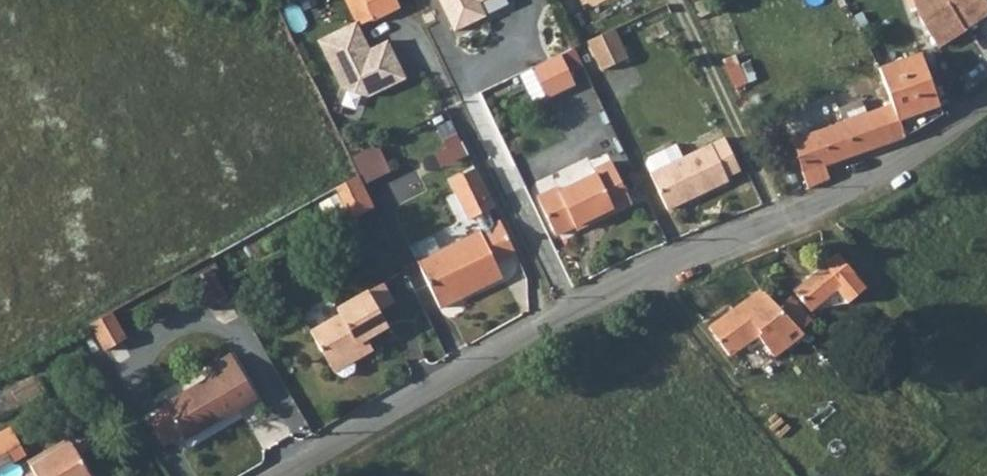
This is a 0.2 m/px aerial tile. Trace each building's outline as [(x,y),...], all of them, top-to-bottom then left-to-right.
[(374,20),(364,0),(347,0),(357,20),(360,26),(374,20)] [(397,0),(364,0),(374,20),(400,7),(397,0)] [(454,32),(486,15),(481,2),(486,0),(439,0),(454,32)] [(986,15),(986,3),(985,0),(914,0),(919,16),(938,47),(986,15)] [(370,49),(360,26),(357,20),(317,40),(340,89),(368,98),(406,79),(386,40),(370,49)] [(615,29),(587,42),(601,71),(629,57),(615,29)] [(573,47),(532,66),(547,99),(576,85),(570,72),(581,66),(573,47)] [(921,55),(878,70),(889,105),(902,138),(942,113),(921,55)] [(795,140),(807,182),(809,187),(828,180),(826,167),(902,138),(889,105),(795,140)] [(648,159),(645,167),(666,213),(728,185),(726,181),(757,167),(743,135),(683,163),(676,147),(648,159)] [(364,183),(393,176),(386,146),(356,153),(364,183)] [(573,226),(611,206),(613,210),(630,202),(610,163),(594,171),(596,175),(559,194),(557,190),(536,200),(554,236),(573,226)] [(469,219),(476,215),(488,210),(495,207),(476,167),(450,180),(469,219)] [(341,185),(352,219),(377,211),(366,177),(341,185)] [(573,226),(575,229),(613,210),(611,206),(573,226)] [(496,224),(488,210),(476,215),(482,230),(496,224)] [(515,253),(500,222),(496,224),(482,230),(416,261),(437,307),(460,296),(457,290),(498,272),(494,263),(515,253)] [(842,300),(861,285),(835,255),(794,290),(812,310),(835,291),(842,300)] [(460,296),(501,277),(498,272),(457,290),(460,296)] [(391,298),(380,281),(365,290),(375,308),(391,298)] [(803,330),(781,306),(762,288),(711,330),(732,356),(758,334),(776,355),(803,330)] [(375,308),(365,290),(334,308),(338,314),(308,333),(327,366),(335,374),(341,378),(349,372),(350,367),(347,362),(345,358),(351,354),(347,347),(355,342),(384,324),(375,308)] [(781,306),(803,330),(813,320),(792,297),(781,306)] [(126,337),(112,312),(89,324),(104,350),(126,337)] [(890,318),(904,334),(910,329),(897,312),(890,318)] [(904,334),(890,318),(885,322),(899,338),(904,334)] [(347,362),(361,353),(355,342),(347,347),(351,354),(345,358),(347,362)] [(164,407),(179,433),(182,438),(254,396),(229,353),(208,366),(212,373),(161,403),(164,407)] [(162,444),(179,433),(164,407),(147,418),(162,444)] [(15,431),(13,427),(0,434),(0,440),(15,431)] [(27,453),(21,441),(15,431),(0,440),(0,468),(27,453)] [(28,475),(92,475),(73,442),(32,465),(35,471),(28,475)]
